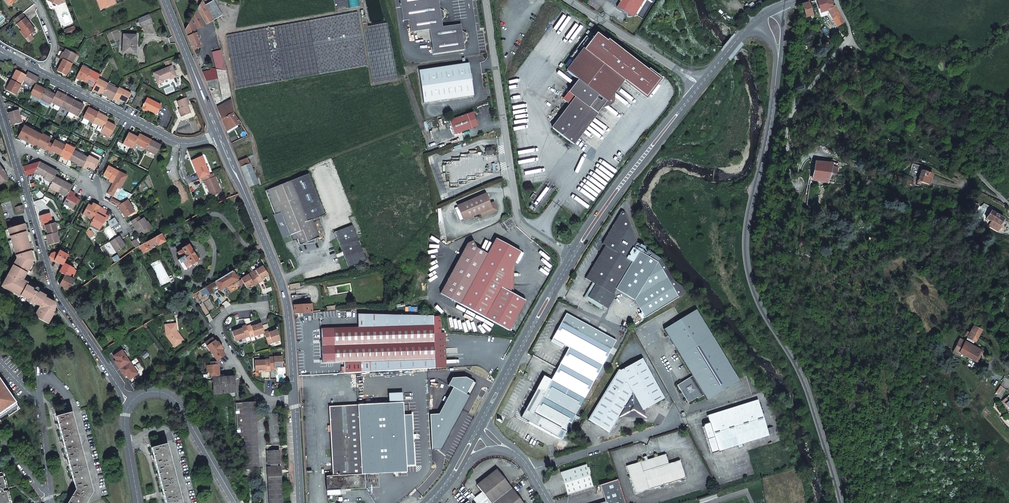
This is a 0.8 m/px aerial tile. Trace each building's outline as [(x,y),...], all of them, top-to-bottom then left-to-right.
[(113,4),(115,3),(114,0),(97,0),(101,9),(106,7),(113,4)] [(205,5),(203,1),(185,30),(193,50),(202,47),(195,30),(214,20),(223,15),(214,0),(205,5)] [(402,12),(439,2),(439,0),(400,0),(402,12)] [(617,7),(627,13),(628,17),(638,16),(637,13),(645,0),(621,0),(617,7)] [(843,22),(834,5),(830,0),(817,0),(821,12),(826,10),(835,26),(843,22)] [(812,15),(808,1),(800,4),(805,17),(812,15)] [(439,2),(402,12),(403,20),(409,20),(411,32),(429,29),(433,54),(465,49),(464,43),(466,39),(466,33),(462,30),(461,24),(442,27),(442,21),(444,17),(444,11),(440,8),(439,2)] [(357,12),(227,35),(236,89),(367,66),(357,12)] [(26,18),(22,14),(14,20),(17,24),(26,18)] [(148,14),(139,18),(142,26),(152,22),(148,14)] [(373,80),(373,83),(397,78),(396,73),(387,23),(367,26),(365,15),(361,16),(373,80)] [(35,30),(26,18),(17,24),(22,31),(27,37),(30,35),(31,34),(35,30)] [(585,35),(577,45),(569,56),(574,59),(566,70),(575,78),(567,90),(575,96),(569,104),(551,127),(570,141),(572,138),(574,140),(604,100),(609,104),(612,100),(610,99),(611,97),(609,95),(613,89),(616,85),(621,78),(644,96),(657,79),(606,39),(605,40),(595,32),(590,39),(585,35)] [(137,35),(124,34),(123,53),(133,53),(134,46),(136,46),(137,35)] [(72,63),(77,54),(66,49),(64,52),(63,55),(61,58),(64,59),(72,63)] [(212,52),(216,69),(226,71),(221,50),(212,52)] [(964,57),(958,57),(957,63),(963,63),(966,64),(973,66),(974,60),(964,57)] [(66,75),(72,63),(64,59),(57,71),(66,75)] [(178,77),(171,59),(165,62),(167,68),(172,66),(176,77),(178,77)] [(922,70),(936,74),(938,66),(924,62),(922,70)] [(421,70),(426,101),(474,94),(470,63),(421,70)] [(86,82),(92,70),(83,66),(77,77),(86,82)] [(172,66),(167,68),(154,73),(158,84),(164,82),(163,80),(170,78),(171,79),(176,77),(172,66)] [(226,71),(216,69),(210,68),(210,70),(202,72),(206,81),(218,78),(222,97),(231,95),(230,90),(226,71)] [(16,70),(11,79),(21,85),(23,81),(26,75),(16,70)] [(101,75),(92,70),(86,82),(95,86),(99,78),(101,75)] [(35,86),(36,84),(39,78),(28,72),(24,80),(33,85),(35,86)] [(103,94),(109,84),(99,78),(95,86),(93,88),(103,94)] [(951,80),(943,78),(941,84),(949,86),(951,80)] [(21,85),(11,79),(6,90),(16,95),(21,85)] [(41,99),(46,89),(36,84),(35,86),(34,87),(31,94),(41,99)] [(119,89),(109,84),(103,94),(113,99),(119,89)] [(209,87),(217,108),(232,100),(231,96),(222,100),(215,85),(209,87)] [(131,93),(120,87),(119,89),(113,99),(117,101),(119,98),(126,102),(131,93)] [(51,104),(52,102),(56,94),(46,89),(41,99),(51,104)] [(575,96),(567,90),(561,98),(569,104),(575,96)] [(61,107),(66,96),(58,91),(56,94),(52,102),(61,107)] [(69,111),(75,100),(66,96),(61,107),(69,111)] [(187,97),(177,101),(180,108),(179,109),(182,117),(192,113),(188,105),(190,105),(187,97)] [(148,98),(142,108),(147,111),(148,110),(156,114),(161,105),(148,98)] [(69,111),(68,115),(73,118),(75,115),(78,116),(84,105),(75,100),(69,111)] [(217,108),(226,131),(240,123),(232,113),(234,112),(232,100),(217,108)] [(93,123),(99,113),(89,107),(83,117),(93,123)] [(9,112),(12,125),(22,123),(18,110),(9,112)] [(449,120),(454,135),(468,130),(468,129),(478,126),(476,121),(475,122),(473,117),(475,117),(473,112),(463,115),(449,120)] [(107,121),(109,118),(99,113),(93,123),(103,128),(107,121)] [(103,128),(101,132),(110,137),(116,126),(107,121),(103,128)] [(18,136),(27,141),(33,130),(32,130),(29,128),(24,125),(18,136)] [(36,146),(36,145),(42,135),(37,132),(33,130),(27,141),(36,146)] [(132,148),(135,143),(138,137),(129,133),(123,144),(132,148)] [(48,149),(51,143),(49,143),(51,139),(47,137),(42,134),(42,135),(36,145),(45,150),(46,149),(48,149)] [(147,149),(151,140),(140,134),(138,137),(135,143),(147,149)] [(54,151),(60,155),(65,145),(55,140),(52,144),(51,143),(48,149),(49,150),(49,151),(52,153),(54,151)] [(146,150),(156,155),(161,145),(151,140),(147,149),(146,150)] [(60,155),(69,160),(74,150),(75,149),(66,144),(65,145),(60,155)] [(488,155),(492,155),(494,151),(491,147),(487,148),(485,152),(488,155)] [(69,160),(83,167),(88,157),(74,150),(69,160)] [(88,157),(83,167),(86,169),(88,167),(95,170),(100,161),(89,155),(88,157)] [(195,169),(200,179),(202,178),(210,175),(202,157),(193,161),(197,169),(195,169)] [(834,163),(815,161),(812,181),(828,183),(831,173),(833,166),(834,163)] [(40,162),(23,167),(26,176),(34,173),(35,172),(40,162)] [(49,167),(40,162),(35,172),(44,176),(49,167)] [(109,181),(112,183),(119,171),(108,166),(103,175),(110,179),(109,181)] [(49,167),(44,176),(45,177),(44,178),(52,182),(55,176),(58,172),(49,167)] [(933,174),(921,171),(917,183),(921,184),(922,182),(930,184),(933,174)] [(222,192),(213,173),(210,175),(202,178),(204,182),(205,182),(209,190),(210,189),(213,196),(222,192)] [(298,239),(300,245),(303,243),(307,242),(315,239),(319,237),(312,220),(325,214),(308,173),(266,190),(273,208),(279,206),(281,212),(290,235),(295,233),(298,239)] [(64,181),(55,176),(52,182),(49,188),(58,192),(64,181)] [(908,179),(898,176),(896,183),(906,186),(907,183),(908,179)] [(73,186),(64,181),(58,192),(67,197),(70,191),(73,186)] [(70,191),(67,197),(63,204),(73,209),(79,199),(73,196),(74,193),(70,191)] [(457,206),(464,220),(480,213),(482,216),(494,211),(496,206),(494,202),(490,203),(485,194),(457,206)] [(122,215),(132,209),(127,201),(117,207),(122,215)] [(979,206),(973,203),(967,214),(973,217),(979,206)] [(83,214),(93,220),(100,207),(96,204),(94,207),(92,206),(89,204),(83,214)] [(93,220),(90,225),(100,230),(104,222),(106,219),(104,217),(105,214),(107,211),(100,207),(93,220)] [(134,212),(132,209),(122,215),(124,218),(134,212)] [(634,300),(645,317),(678,297),(667,279),(657,262),(631,246),(635,240),(625,212),(621,210),(604,238),(604,245),(585,278),(592,282),(585,293),(587,301),(600,308),(602,305),(605,307),(613,294),(616,289),(634,300)] [(1004,219),(991,211),(986,218),(991,222),(992,220),(1000,225),(1004,219)] [(39,216),(42,226),(53,223),(50,213),(39,216)] [(112,229),(114,227),(119,224),(115,217),(107,222),(112,229)] [(141,220),(138,217),(131,222),(138,234),(142,231),(149,227),(144,218),(141,220)] [(58,232),(55,223),(53,223),(42,226),(43,230),(46,229),(48,235),(57,232),(58,232)] [(43,293),(44,290),(27,281),(28,278),(25,277),(29,270),(31,272),(35,264),(33,263),(34,261),(37,260),(26,224),(5,230),(14,259),(12,261),(15,263),(12,269),(11,271),(6,279),(7,280),(2,289),(19,299),(19,300),(25,303),(27,300),(33,303),(31,307),(38,310),(34,316),(47,323),(51,316),(50,316),(55,307),(53,304),(44,299),(47,295),(43,293)] [(352,225),(335,232),(342,250),(345,251),(344,255),(348,267),(366,260),(352,225)] [(57,232),(48,235),(46,236),(48,245),(59,242),(57,232)] [(165,241),(161,234),(140,246),(144,253),(151,249),(150,248),(158,244),(158,245),(165,241)] [(126,246),(121,239),(119,236),(110,242),(116,252),(126,246)] [(441,294),(461,304),(510,330),(527,299),(515,293),(514,294),(511,292),(511,270),(521,251),(496,238),(488,254),(476,248),(473,241),(467,243),(441,294)] [(183,250),(178,253),(181,258),(179,260),(181,263),(183,262),(187,267),(192,264),(192,265),(194,264),(194,265),(196,265),(198,264),(198,263),(197,262),(198,261),(189,245),(183,249),(183,250)] [(54,260),(63,265),(64,263),(70,252),(61,247),(57,254),(54,260)] [(53,261),(54,260),(57,254),(54,252),(50,253),(49,256),(50,260),(53,261)] [(63,265),(59,272),(65,275),(69,277),(70,276),(74,269),(64,263),(63,265)] [(253,271),(252,272),(258,283),(262,281),(261,279),(268,275),(263,266),(253,271)] [(220,279),(201,290),(204,295),(208,292),(210,295),(220,289),(221,290),(238,280),(233,271),(220,279)] [(252,272),(241,279),(247,288),(254,284),(254,285),(258,283),(252,272)] [(68,290),(74,280),(69,277),(65,275),(59,285),(68,290)] [(27,281),(44,290),(45,289),(29,281),(30,279),(28,278),(27,281)] [(616,296),(613,294),(605,307),(608,309),(616,296)] [(293,305),(295,314),(312,313),(311,304),(293,305)] [(727,361),(711,335),(695,309),(664,329),(692,375),(677,384),(680,391),(682,390),(687,399),(689,400),(697,395),(698,396),(700,397),(703,395),(706,400),(738,380),(729,365),(732,364),(729,360),(727,361)] [(372,361),(372,371),(435,368),(433,316),(364,314),(364,328),(358,328),(321,329),(322,362),(359,361),(372,361)] [(528,421),(556,436),(561,439),(614,342),(565,315),(552,338),(564,345),(569,348),(551,380),(543,375),(521,416),(528,421)] [(176,323),(165,324),(166,335),(175,347),(184,340),(177,331),(176,331),(175,329),(177,329),(176,323)] [(254,324),(246,326),(250,336),(250,337),(264,333),(264,332),(261,323),(258,324),(255,325),(254,324)] [(238,329),(232,331),(235,341),(250,336),(246,326),(246,325),(238,328),(238,329)] [(973,326),(969,333),(968,336),(967,338),(976,342),(982,330),(973,326)] [(268,331),(264,332),(264,333),(268,344),(280,340),(276,330),(272,331),(269,332),(268,331)] [(217,343),(213,338),(205,343),(217,361),(218,361),(225,356),(222,350),(217,343)] [(564,345),(552,338),(550,342),(562,348),(564,345)] [(964,343),(959,340),(953,352),(958,354),(959,352),(975,361),(981,350),(965,341),(964,343)] [(270,362),(270,371),(274,371),(274,369),(278,369),(283,369),(282,358),(270,359),(270,362)] [(643,414),(643,413),(641,410),(663,398),(642,358),(620,370),(618,369),(588,419),(609,432),(618,417),(620,413),(625,413),(626,417),(627,417),(629,415),(634,415),(636,417),(637,417),(639,414),(643,414)] [(372,361),(359,361),(360,372),(372,371),(372,361)] [(270,371),(270,362),(255,362),(255,372),(258,372),(261,372),(261,373),(270,373),(270,371)] [(207,366),(207,368),(207,379),(213,379),(219,378),(218,365),(207,366)] [(219,378),(213,379),(214,393),(236,391),(234,377),(219,378)] [(0,380),(0,420),(18,408),(0,380)] [(757,399),(707,415),(709,422),(704,424),(702,427),(711,453),(738,445),(738,447),(742,446),(741,443),(768,435),(757,399)] [(258,469),(254,402),(243,403),(236,403),(238,438),(245,437),(247,469),(258,469)] [(326,476),(327,490),(365,488),(364,474),(407,472),(407,466),(415,465),(412,414),(404,415),(403,402),(329,406),(333,476),(326,476)] [(58,424),(59,428),(63,442),(64,446),(68,461),(69,464),(73,479),(74,482),(76,490),(72,496),(70,499),(68,502),(86,502),(93,492),(72,412),(56,416),(58,424)] [(555,439),(556,436),(528,421),(527,423),(555,439)] [(163,492),(164,495),(166,502),(182,502),(167,444),(151,448),(153,455),(154,459),(158,474),(159,477),(163,492)] [(268,477),(269,477),(270,502),(282,502),(280,467),(278,467),(278,464),(280,464),(279,450),(267,451),(268,465),(272,464),(272,467),(267,468),(268,477)] [(635,494),(646,490),(685,478),(679,460),(668,463),(665,454),(626,466),(635,494)] [(567,495),(593,487),(586,464),(560,472),(567,495)] [(511,488),(496,469),(477,485),(482,492),(473,499),(477,502),(492,502),(511,488)] [(8,499),(9,499),(8,495),(7,495),(4,484),(5,484),(4,480),(3,480),(1,472),(0,473),(0,502),(9,502),(8,499)] [(600,484),(606,501),(600,502),(625,502),(617,479),(600,484)] [(511,488),(492,502),(523,502),(511,488)]
